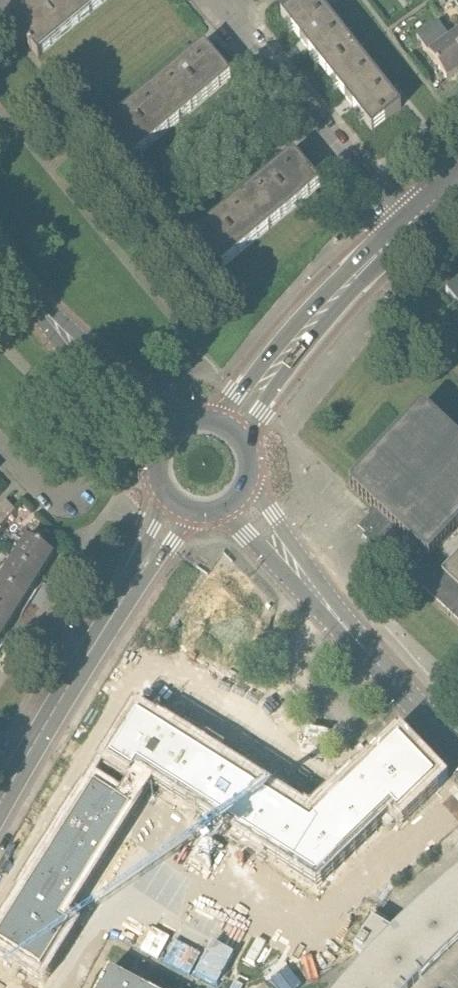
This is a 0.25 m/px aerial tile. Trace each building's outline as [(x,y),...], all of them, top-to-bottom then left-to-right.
[(12,23),(12,22),(11,23),(38,57),(40,56),(39,55),(64,35),(90,14),(106,0),(40,0),(12,23)] [(356,50),(317,0),(301,0),(282,16),(327,73),(372,131),(402,108),(391,95),(356,50)] [(450,38),(457,50),(457,32),(450,38)] [(457,73),(457,50),(450,38),(428,53),(448,81),(457,73)] [(204,47),(153,89),(103,131),(102,130),(101,131),(128,165),(130,164),(129,163),(154,143),(180,121),(231,79),(231,80),(232,79),(231,77),(204,45),(203,46),(204,47)] [(243,251),(269,229),(295,207),(320,187),(321,187),(322,186),(294,153),(293,154),(293,155),(242,197),(192,238),(191,238),(190,239),(218,273),(219,272),(219,271),(243,251)] [(447,292),(457,306),(457,284),(447,292)] [(363,538),(375,549),(377,546),(457,621),(457,586),(430,559),(457,528),(457,439),(425,407),(423,409),(421,407),(350,484),(352,485),(350,487),(375,511),(359,529),(366,535),(363,538)] [(18,510),(6,499),(0,505),(0,529),(18,510)] [(14,560),(40,577),(54,555),(27,539),(14,560)] [(26,599),(40,577),(14,560),(0,582),(26,599)] [(13,621),(26,599),(0,582),(0,613),(13,621)] [(13,621),(0,613),(0,641),(13,621)] [(137,717),(109,762),(133,777),(138,769),(316,881),(391,809),(398,817),(436,780),(399,741),(310,826),(137,717)] [(0,935),(0,946),(41,971),(69,927),(60,921),(131,809),(118,801),(94,786),(0,935)] [(412,987),(425,973),(435,964),(448,951),(457,942),(457,872),(444,883),(417,908),(390,933),(371,922),(354,948),(365,959),(342,984),(339,987),(411,987),(412,987)] [(133,983),(111,972),(112,971),(110,970),(101,987),(130,987),(133,983)]
